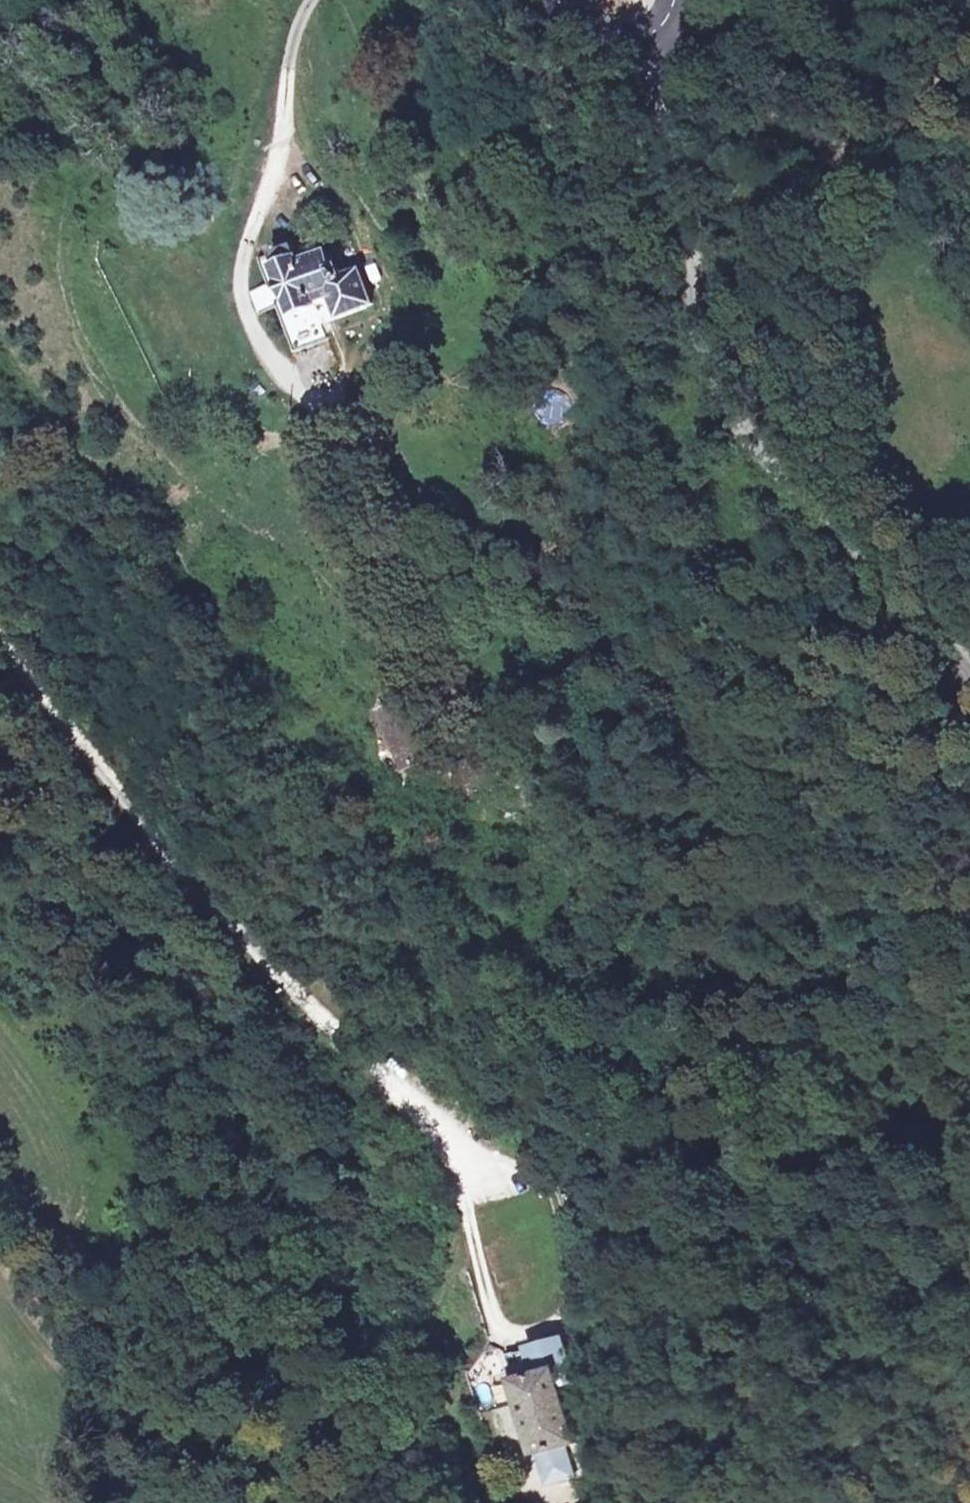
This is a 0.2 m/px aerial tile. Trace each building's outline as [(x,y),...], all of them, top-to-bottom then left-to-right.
[(290,347),(309,340),(302,321),(316,315),(307,290),(320,286),(331,312),(367,298),(356,266),(339,272),(335,261),(324,265),(320,254),(293,265),(286,244),(254,257),(290,347)] [(435,756),(413,697),(380,711),(403,769),(435,756)] [(589,1210),(580,1215),(583,1225),(593,1219),(589,1210)] [(576,1449),(572,1438),(559,1396),(577,1392),(562,1345),(508,1362),(538,1457),(545,1455),(556,1487),(578,1480),(569,1452),(576,1449)] [(559,1396),(572,1438),(590,1433),(583,1412),(577,1392),(559,1396)]
